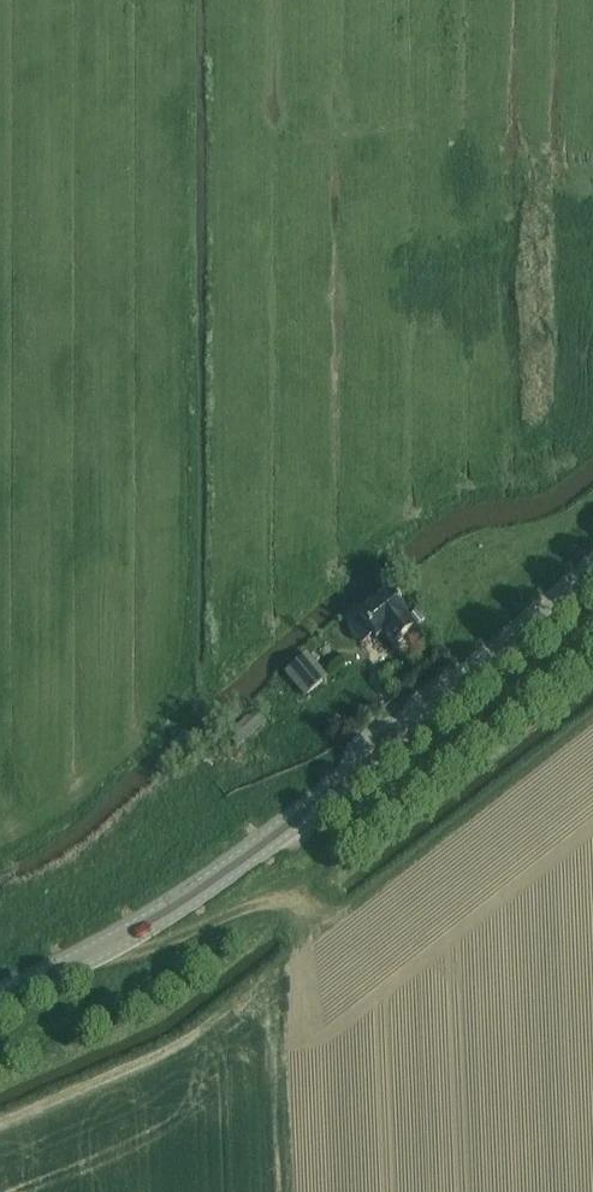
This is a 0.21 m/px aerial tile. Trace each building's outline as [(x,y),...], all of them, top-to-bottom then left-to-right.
[(373,635),(376,639),(383,633),(394,646),(415,629),(404,616),(408,613),(390,591),(357,617),(358,618),(349,626),(362,643),(373,635)] [(417,610),(412,614),(421,625),(425,622),(417,610)] [(306,654),(285,673),(304,694),(325,676),(306,654)] [(237,748),(266,722),(255,709),(226,735),(237,748)]
